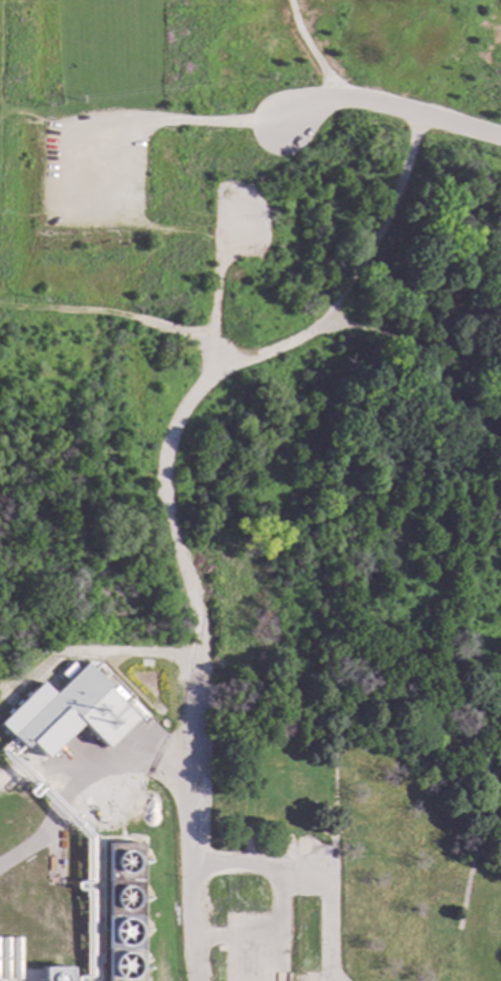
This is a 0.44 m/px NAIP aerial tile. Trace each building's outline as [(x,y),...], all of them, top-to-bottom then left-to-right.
[(102,748),(138,712),(82,661),(51,694),(39,684),(0,723),(0,729),(38,765),(77,725),(102,748)] [(278,743),(262,743),(262,732),(279,733),(278,743)] [(139,843),(139,980),(104,980),(104,843),(139,843)] [(25,938),(0,938),(0,980),(25,980),(25,938)] [(68,968),(68,980),(40,980),(40,968),(68,968)]
